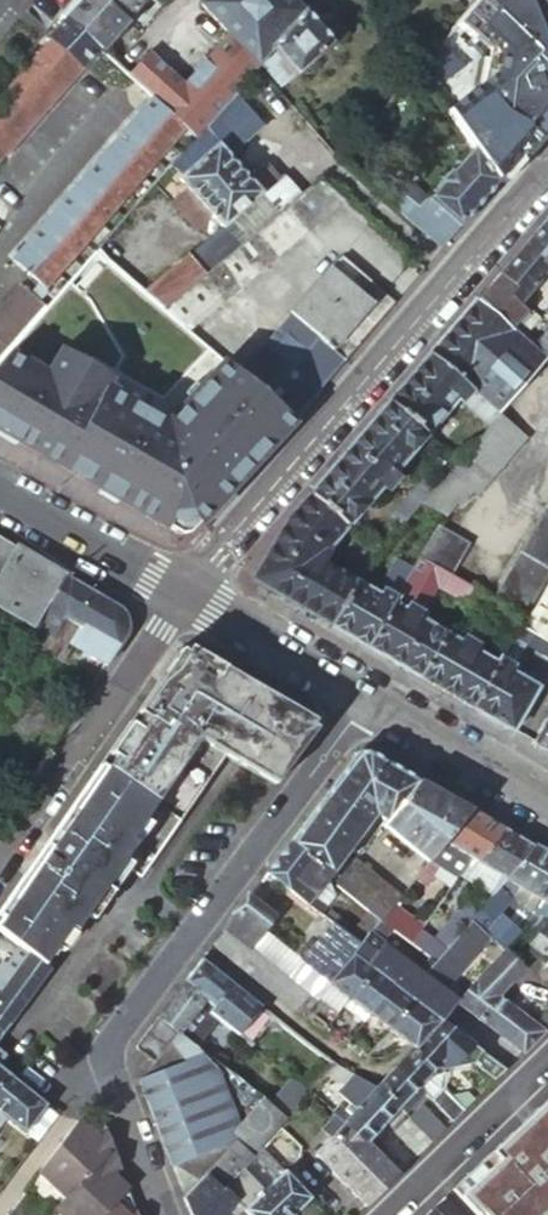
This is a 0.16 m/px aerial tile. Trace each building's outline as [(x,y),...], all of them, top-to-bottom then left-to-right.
[(66,19),(99,49),(101,50),(128,21),(126,20),(103,0),(83,0),(66,19)] [(126,20),(144,0),(103,0),(126,20)] [(153,99),(196,139),(221,111),(235,94),(257,70),(261,65),(273,53),(294,77),(295,78),(346,31),(328,12),(316,23),(305,11),(295,0),(203,0),(199,4),(228,35),(182,86),(149,54),(147,53),(127,75),(153,99)] [(305,11),(315,0),(295,0),(305,11)] [(416,73),(427,87),(481,38),(493,43),(509,37),(502,21),(546,3),(545,0),(479,0),(416,73)] [(502,21),(509,37),(493,43),(510,88),(517,85),(533,79),(543,104),(529,110),(539,137),(547,127),(547,8),(546,3),(502,21)] [(228,35),(199,4),(149,54),(182,86),(228,35)] [(99,49),(66,19),(49,39),(50,40),(82,68),(99,49)] [(64,89),(82,68),(50,40),(32,61),(64,89)] [(280,88),(294,77),(273,53),(261,65),(280,88)] [(32,61),(13,83),(44,110),(64,89),(32,61)] [(526,110),(529,110),(543,104),(533,79),(517,85),(526,110)] [(0,98),(0,112),(24,133),(44,110),(13,83),(0,98)] [(221,111),(196,139),(184,151),(171,166),(177,171),(185,169),(188,171),(183,176),(179,180),(188,190),(174,203),(191,223),(206,210),(222,228),(261,196),(259,195),(260,194),(278,179),(266,166),(249,181),(228,156),(263,127),(235,94),(221,111)] [(196,139),(153,99),(140,114),(184,151),(196,139)] [(0,112),(0,154),(3,156),(24,133),(0,112)] [(126,130),(171,167),(171,166),(184,151),(140,114),(126,130)] [(146,174),(157,183),(171,167),(126,130),(112,146),(146,174)] [(112,146),(98,162),(132,190),(146,174),(112,146)] [(393,208),(441,249),(498,183),(473,149),(452,174),(450,172),(428,197),(420,206),(406,194),(393,208)] [(98,162),(84,178),(128,216),(143,199),(132,190),(98,162)] [(282,176),(278,179),(260,194),(259,195),(261,196),(222,228),(198,248),(215,268),(239,247),(277,215),(300,196),(282,176)] [(70,194),(114,232),(128,216),(84,178),(70,194)] [(187,331),(345,201),(320,179),(300,196),(277,215),(239,247),(215,268),(165,309),(164,311),(187,331)] [(414,185),(406,194),(420,206),(428,197),(414,185)] [(70,194),(56,211),(100,248),(114,232),(70,194)] [(56,211),(41,228),(85,265),(97,251),(100,248),(56,211)] [(501,273),(528,297),(533,302),(538,296),(533,291),(542,280),(547,273),(547,269),(539,261),(547,251),(547,224),(546,222),(501,273)] [(27,244),(70,281),(85,265),(41,228),(27,244)] [(57,298),(70,281),(27,244),(13,261),(57,298)] [(188,256),(145,292),(165,309),(215,268),(198,248),(188,256)] [(70,281),(57,298),(48,308),(0,362),(0,432),(6,435),(89,480),(173,535),(194,531),(266,452),(293,421),(187,331),(164,311),(165,309),(145,292),(97,251),(85,265),(70,281)] [(539,261),(547,269),(547,251),(539,261)] [(240,374),(294,420),(395,303),(341,256),(240,374)] [(501,273),(493,283),(478,299),(513,329),(528,312),(520,306),(528,297),(501,273)] [(539,306),(547,296),(547,286),(542,280),(533,291),(538,296),(533,302),(539,306)] [(8,350),(46,306),(20,284),(0,308),(0,342),(8,350)] [(430,354),(474,392),(500,414),(547,360),(547,359),(535,348),(513,329),(478,299),(430,354)] [(547,359),(547,333),(535,348),(547,359)] [(430,354),(389,402),(426,436),(458,400),(463,404),(474,392),(430,354)] [(389,402),(309,495),(346,526),(380,489),(386,493),(397,480),(391,475),(426,436),(389,402)] [(457,463),(422,504),(443,515),(445,516),(457,503),(460,506),(473,492),(476,495),(525,439),(500,415),(457,463)] [(421,480),(389,515),(400,525),(432,490),(421,480)] [(311,612),(331,624),(356,584),(322,564),(329,551),(326,549),(346,526),(309,495),(288,519),(256,570),(261,583),(297,604),(311,612)] [(494,600),(525,618),(547,579),(547,508),(494,600)] [(437,527),(419,558),(450,576),(468,544),(437,527)] [(0,535),(0,598),(10,604),(5,614),(31,630),(33,626),(66,574),(0,535)] [(396,598),(393,605),(406,613),(410,607),(421,614),(438,587),(464,602),(472,588),(450,576),(419,558),(396,598)] [(124,608),(66,574),(33,626),(52,637),(65,615),(83,626),(73,644),(107,664),(129,633),(124,608)] [(356,584),(331,624),(370,646),(393,605),(396,598),(384,591),(379,598),(356,584)] [(524,627),(547,640),(547,587),(524,627)] [(393,605),(370,646),(421,677),(445,636),(418,620),(421,614),(410,607),(406,613),(393,605)] [(31,630),(26,637),(45,649),(47,645),(65,657),(73,644),(83,626),(65,615),(52,637),(33,626),(31,630)] [(445,636),(421,677),(451,694),(473,707),(497,666),(474,653),(477,646),(465,639),(461,645),(445,636)] [(497,666),(473,707),(508,728),(532,686),(509,673),(525,647),(512,640),(497,666)] [(275,785),(317,730),(312,726),(315,720),(189,648),(186,652),(181,649),(0,910),(0,932),(19,947),(41,964),(67,926),(73,930),(119,864),(137,877),(225,756),(275,785)] [(69,720),(1,676),(0,678),(0,688),(8,702),(4,723),(47,752),(69,720)] [(534,742),(547,751),(547,718),(534,742)] [(292,841),(333,872),(376,815),(386,822),(418,780),(366,751),(357,753),(292,841)] [(471,810),(418,780),(386,822),(383,825),(429,862),(442,845),(471,810)] [(496,825),(471,810),(442,845),(468,860),(496,825)] [(532,846),(496,825),(468,860),(463,867),(469,871),(475,864),(504,881),(532,846)] [(292,841),(267,874),(320,915),(335,897),(331,893),(328,878),(333,872),(292,841)] [(532,846),(504,881),(538,902),(531,915),(535,917),(528,925),(533,929),(542,920),(547,924),(547,922),(547,855),(532,846)] [(368,916),(379,924),(401,896),(356,859),(335,885),(337,891),(368,916)] [(484,905),(468,924),(483,936),(511,902),(497,890),(484,905)] [(439,897),(403,942),(433,966),(468,924),(484,905),(471,894),(456,911),(439,897)] [(248,900),(225,931),(250,950),(274,920),(248,900)] [(361,947),(369,937),(379,924),(368,916),(350,938),(361,947)] [(547,924),(542,920),(533,929),(527,937),(533,942),(530,944),(547,959),(547,922),(547,924)] [(289,980),(316,1001),(319,997),(351,958),(361,947),(350,938),(333,925),(289,980)] [(225,931),(215,944),(267,985),(277,971),(250,950),(225,931)] [(409,1000),(414,1004),(431,985),(369,937),(361,947),(351,958),(370,971),(390,986),(409,1000)] [(41,964),(19,947),(5,966),(0,972),(0,990),(20,1006),(47,968),(41,964)] [(456,1003),(477,1019),(496,998),(523,967),(505,950),(456,1003)] [(347,1000),(370,971),(351,958),(319,997),(337,1013),(344,1004),(347,1000)] [(203,959),(186,982),(207,998),(203,1005),(215,1014),(255,1044),(276,1016),(203,959)] [(277,971),(267,985),(301,1012),(307,1012),(316,1001),(289,980),(277,971)] [(368,1015),(390,986),(370,971),(347,1000),(368,1015)] [(207,998),(186,982),(159,1017),(179,1033),(193,1043),(215,1014),(203,1005),(207,998)] [(388,1030),(409,1000),(390,986),(368,1015),(388,1030)] [(20,1006),(0,990),(0,1020),(7,1026),(20,1006)] [(523,1053),(547,1028),(547,1018),(544,1014),(533,1024),(496,998),(477,1019),(523,1053)] [(365,1019),(368,1015),(347,1000),(344,1004),(365,1019)] [(413,1049),(438,1021),(414,1004),(409,1000),(388,1030),(408,1045),(413,1049)] [(384,1034),(388,1030),(368,1015),(365,1019),(384,1034)] [(179,1033),(159,1017),(135,1048),(156,1063),(179,1033)] [(334,1019),(329,1025),(335,1029),(339,1023),(334,1019)] [(504,1071),(438,1021),(413,1049),(399,1065),(418,1084),(438,1064),(445,1070),(474,1064),(495,1079),(504,1071)] [(193,1043),(179,1033),(156,1063),(139,1079),(173,1167),(197,1180),(204,1172),(208,1175),(239,1141),(234,1136),(197,1046),(193,1043)] [(355,1075),(337,1064),(325,1078),(341,1092),(355,1075)] [(418,1084),(399,1065),(377,1089),(395,1106),(402,1113),(422,1093),(416,1086),(418,1084)] [(10,1076),(0,1068),(0,1089),(10,1076)] [(377,1089),(355,1075),(341,1092),(338,1096),(348,1105),(356,1112),(352,1116),(345,1109),(341,1106),(334,1114),(338,1117),(345,1124),(361,1140),(395,1106),(377,1089)] [(27,1090),(10,1076),(0,1089),(0,1125),(5,1118),(27,1090)] [(272,1104),(289,1117),(313,1091),(297,1077),(272,1104)] [(453,1121),(464,1110),(453,1098),(444,1089),(432,1099),(453,1121)] [(44,1103),(39,1098),(27,1090),(5,1118),(23,1131),(23,1130),(27,1125),(44,1103)] [(453,1098),(464,1110),(475,1099),(469,1092),(453,1098)] [(223,1190),(260,1149),(283,1123),(289,1117),(272,1104),(267,1101),(263,1105),(262,1105),(234,1136),(239,1141),(208,1175),(210,1177),(223,1190)] [(27,1125),(23,1130),(38,1141),(42,1136),(58,1114),(44,1103),(27,1125)] [(458,1198),(474,1214),(547,1214),(547,1109),(542,1103),(525,1120),(491,1152),(498,1160),(458,1198)] [(348,1105),(345,1109),(352,1116),(356,1112),(348,1105)] [(410,1120),(431,1142),(445,1128),(424,1107),(410,1120)] [(345,1124),(338,1117),(324,1131),(333,1140),(317,1155),(367,1205),(396,1176),(365,1144),(361,1140),(345,1124)] [(410,1120),(408,1119),(394,1133),(417,1155),(431,1142),(410,1120)] [(95,1139),(76,1120),(38,1171),(65,1197),(112,1149),(110,1145),(99,1135),(95,1139)] [(101,1122),(76,1120),(95,1139),(99,1135),(110,1145),(101,1122)] [(65,1197),(55,1207),(63,1214),(104,1214),(127,1190),(112,1149),(65,1197)] [(236,1203),(245,1212),(244,1213),(247,1214),(295,1214),(310,1199),(299,1187),(284,1172),(260,1149),(223,1190),(210,1177),(186,1202),(191,1214),(224,1214),(236,1203)] [(491,1152),(451,1191),(458,1198),(498,1160),(491,1152)] [(304,1182),(289,1167),(284,1172),(299,1187),(304,1182)] [(127,1190),(104,1214),(137,1214),(127,1190)]
